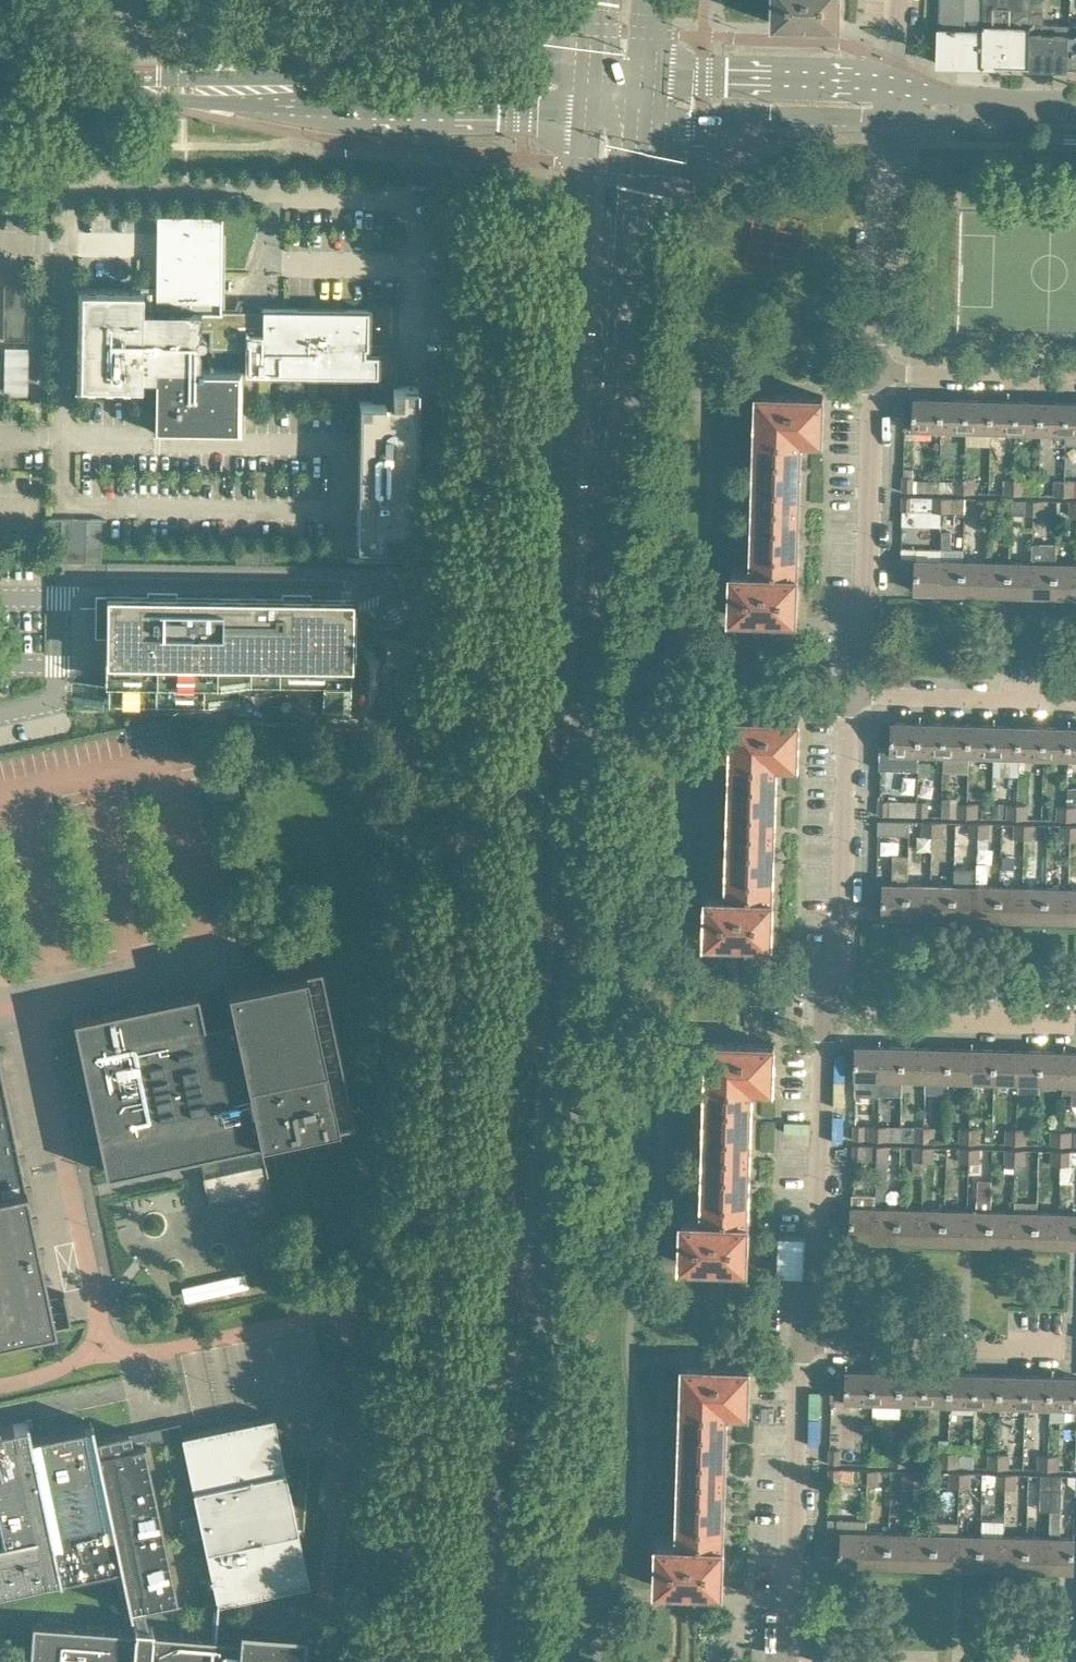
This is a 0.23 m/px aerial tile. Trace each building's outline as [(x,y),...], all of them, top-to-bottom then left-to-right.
[(773,23),(791,23),(791,24),(822,25),(822,24),(840,25),(841,0),(774,0),(773,23)] [(983,29),(984,0),(941,0),(940,28),(939,28),(938,63),(982,64),(983,29)] [(1032,0),(984,0),(983,29),(982,64),(1030,66),(1032,0)] [(1030,66),(1068,67),(1070,21),(1044,20),(1044,0),(1032,0),(1030,66)] [(155,376),(154,431),(239,432),(240,368),(200,367),(200,330),(209,330),(209,350),(211,350),(211,347),(245,347),(245,373),(262,373),(263,308),(262,308),(262,311),(251,311),(253,307),(240,302),(237,311),(220,311),(222,216),(157,215),(156,290),(142,290),(142,288),(78,287),(76,388),(141,389),(141,376),(155,376)] [(27,340),(28,300),(28,284),(3,284),(3,339),(27,340)] [(367,345),(367,310),(263,308),(262,373),(375,375),(374,401),(359,401),(357,545),(363,545),(363,559),(348,558),(348,559),(348,560),(406,561),(406,560),(406,535),(401,535),(401,530),(415,530),(417,386),(394,386),(394,345),(367,345)] [(6,345),(7,392),(30,392),(30,344),(6,345)] [(758,422),(758,439),(801,441),(823,441),(824,396),(807,395),(807,394),(774,394),(758,393),(757,423),(758,422)] [(905,410),(904,428),(939,429),(940,399),(915,398),(914,410),(905,410)] [(940,399),(939,429),(965,430),(965,399),(940,399)] [(966,399),(965,430),(990,430),(991,400),(966,399)] [(991,400),(990,430),(1015,431),(1016,401),(991,400)] [(1016,401),(1015,431),(1041,432),(1042,401),(1016,401)] [(1042,401),(1041,432),(1066,432),(1067,402),(1042,401)] [(1066,443),(1075,443),(1075,402),(1067,402),(1066,432),(1066,443)] [(756,505),(800,506),(801,441),(758,439),(757,454),(756,454),(755,489),(756,489),(756,505)] [(903,468),(902,491),(938,492),(938,479),(914,479),(914,469),(903,468)] [(938,492),(965,492),(965,478),(955,478),(955,480),(938,479),(938,492)] [(965,492),(976,493),(976,478),(965,478),(965,492)] [(1004,493),(1016,494),(1016,479),(1004,479),(1004,493)] [(1016,479),(1016,494),(1027,494),(1027,480),(1016,479)] [(1055,495),(1066,495),(1066,481),(1055,481),(1055,495)] [(1066,481),(1066,495),(1075,495),(1075,481),(1066,481)] [(931,511),(941,512),(941,497),(931,497),(902,496),(902,510),(913,510),(931,511)] [(953,512),(964,512),(965,498),(941,497),(941,512),(953,512)] [(978,498),(977,513),(988,513),(988,499),(978,498)] [(999,499),(988,499),(988,513),(999,513),(999,499)] [(1034,514),(1034,500),(1025,500),(1025,514),(1034,514)] [(1046,515),(1046,500),(1034,500),(1034,514),(1046,515)] [(753,570),(798,571),(800,506),(756,505),(755,520),(754,520),(753,555),(754,555),(753,570)] [(86,538),(86,518),(61,518),(61,519),(60,537),(86,538)] [(101,520),(101,518),(86,518),(86,538),(85,558),(85,561),(100,562),(101,540),(101,520)] [(85,561),(85,558),(86,538),(60,537),(60,561),(85,561)] [(1033,543),(1033,562),(1032,594),(1055,595),(1056,563),(1056,544),(1033,543)] [(916,591),(939,591),(940,548),(901,547),(900,576),(916,576),(916,591)] [(963,549),(940,548),(939,591),(962,592),(963,549)] [(963,560),(962,592),(985,593),(986,561),(963,560)] [(1008,593),(1009,562),(986,561),(985,593),(1008,593)] [(1008,593),(1032,594),(1033,562),(1009,562),(1008,593)] [(1075,595),(1075,563),(1056,563),(1055,595),(1075,595)] [(46,565),(0,565),(0,582),(21,582),(21,606),(45,606),(46,565)] [(798,571),(753,570),(732,570),(731,615),(748,616),(748,617),(780,618),(780,617),(797,617),(798,571)] [(207,701),(238,701),(239,685),(239,684),(205,683),(205,680),(247,681),(323,681),(323,686),(323,718),(350,718),(352,596),(210,594),(166,594),(106,593),(104,682),(72,682),(72,699),(104,700),(207,701)] [(733,763),(776,764),(798,765),(799,719),(783,719),(783,718),(750,717),(750,718),(733,717),(732,739),(732,746),(734,746),(733,763)] [(881,733),(880,769),(917,770),(917,763),(917,753),(918,722),(893,722),(892,734),(881,733)] [(943,754),(944,723),(918,722),(917,753),(943,754)] [(943,754),(943,771),(968,771),(969,755),(969,724),(944,723),(943,754)] [(969,755),(994,756),(995,725),(969,724),(969,755)] [(994,756),(994,769),(994,774),(1019,775),(1020,770),(1020,757),(1021,725),(995,725),(994,756)] [(1021,725),(1020,757),(1046,758),(1046,726),(1021,725)] [(1072,727),(1046,726),(1046,758),(1071,759),(1072,727)] [(407,736),(396,735),(396,743),(407,744),(407,736)] [(731,828),(774,829),(776,764),(733,763),(732,778),(731,778),(730,812),(731,812),(731,828)] [(917,770),(917,776),(929,776),(929,763),(917,763),(917,770)] [(916,801),(879,800),(878,814),(916,815),(916,801)] [(916,801),(916,815),(930,815),(930,801),(916,801)] [(957,802),(957,816),(968,817),(968,803),(957,802)] [(980,803),(968,803),(968,817),(979,817),(980,803)] [(993,810),(993,817),(1003,818),(1003,804),(993,804),(993,810)] [(1007,804),(1006,818),(1018,818),(1018,804),(1007,804)] [(1018,804),(1018,818),(1029,818),(1029,804),(1018,804)] [(1058,805),(1057,819),(1069,820),(1069,805),(1058,805)] [(983,809),(983,817),(993,817),(993,810),(983,809)] [(909,835),(909,821),(878,820),(878,834),(909,835)] [(922,821),(921,835),(932,835),(932,821),(922,821)] [(944,836),(944,821),(932,821),(932,835),(944,836)] [(979,822),(978,837),(990,837),(990,823),(979,822)] [(1025,824),(1015,823),(1014,838),(1025,838),(1025,824)] [(1025,824),(1025,838),(1037,838),(1037,824),(1025,824)] [(1072,825),(1061,825),(1061,839),(1071,839),(1072,825)] [(729,893),(772,895),(774,829),(731,828),(731,844),(729,844),(728,879),(729,879),(729,893)] [(953,916),(976,917),(977,885),(967,885),(969,845),(955,845),(954,884),(953,916)] [(906,915),(907,883),(908,854),(893,854),(892,883),(876,882),(876,900),(884,900),(883,914),(906,915)] [(976,917),(999,918),(1000,886),(989,885),(989,863),(978,863),(977,885),(976,917)] [(930,916),(931,884),(907,883),(906,915),(930,916)] [(930,916),(953,916),(954,884),(931,884),(930,916)] [(999,918),(1023,918),(1023,886),(1000,886),(999,918)] [(1023,918),(1046,919),(1047,887),(1023,886),(1023,918)] [(1046,919),(1069,919),(1070,888),(1047,887),(1046,919)] [(772,895),(729,893),(729,894),(708,893),(706,939),(724,939),(724,940),(755,941),(755,940),(773,941),(774,895),(772,895)] [(105,1172),(136,1166),(353,1120),(320,963),(225,984),(231,1014),(204,1020),(198,990),(72,1016),(105,1172)] [(708,1041),(707,1070),(709,1070),(708,1086),(751,1088),(774,1089),(775,1043),(758,1042),(758,1041),(725,1040),(725,1041),(708,1041)] [(856,1076),(855,1093),(879,1094),(880,1046),(857,1045),(856,1076)] [(880,1046),(879,1094),(902,1094),(903,1078),(904,1047),(880,1046)] [(904,1047),(903,1078),(925,1078),(926,1047),(904,1047)] [(949,1048),(926,1047),(925,1078),(926,1078),(925,1090),(948,1091),(949,1079),(949,1048)] [(949,1048),(949,1079),(972,1080),(973,1048),(949,1048)] [(973,1048),(972,1080),(995,1080),(996,1049),(973,1048)] [(996,1049),(995,1080),(1018,1081),(1017,1093),(1018,1093),(1019,1050),(996,1049)] [(1040,1093),(1041,1082),(1042,1050),(1019,1050),(1018,1093),(1040,1093)] [(1042,1050),(1041,1082),(1062,1082),(1062,1094),(1064,1095),(1065,1051),(1042,1050)] [(1073,1104),(1075,1104),(1075,1051),(1065,1051),(1064,1095),(1073,1095),(1073,1104)] [(55,1327),(71,1324),(70,1320),(64,1292),(62,1293),(68,1320),(69,1323),(55,1325),(54,1320),(49,1296),(0,1067),(0,1339),(55,1327)] [(706,1152),(749,1153),(751,1088),(708,1086),(708,1102),(706,1102),(705,1136),(707,1136),(706,1152)] [(854,1139),(864,1139),(865,1125),(854,1125),(854,1139)] [(869,1125),(868,1139),(879,1139),(879,1125),(869,1125)] [(889,1126),(879,1125),(879,1139),(889,1140),(889,1126)] [(914,1140),(924,1141),(924,1127),(914,1126),(914,1140)] [(934,1127),(924,1127),(924,1141),(934,1141),(934,1127)] [(960,1128),(960,1142),(970,1142),(970,1128),(960,1128)] [(980,1128),(970,1128),(970,1142),(980,1142),(980,1128)] [(1006,1129),(1006,1143),(1016,1143),(1016,1129),(1006,1129)] [(1026,1130),(1016,1129),(1016,1143),(1026,1144),(1026,1130)] [(1061,1145),(1062,1131),(1052,1130),(1051,1144),(1061,1145)] [(1072,1131),(1062,1131),(1061,1145),(1071,1145),(1072,1131)] [(877,1145),(854,1144),(853,1158),(877,1159),(877,1145)] [(888,1145),(877,1145),(877,1159),(875,1194),(887,1194),(888,1145)] [(923,1160),(923,1146),(913,1146),(913,1160),(923,1160)] [(923,1146),(923,1160),(933,1160),(934,1146),(923,1146)] [(959,1161),(969,1161),(970,1147),(960,1147),(959,1161)] [(970,1147),(969,1161),(979,1162),(980,1148),(970,1147)] [(1005,1162),(1015,1163),(1016,1149),(1006,1148),(1005,1162)] [(1015,1171),(1015,1176),(1025,1177),(1026,1149),(1016,1149),(1015,1163),(1015,1171)] [(1061,1164),(1061,1150),(1051,1150),(1051,1164),(1061,1164)] [(1061,1164),(1074,1164),(1075,1165),(1075,1150),(1071,1150),(1061,1150),(1061,1164)] [(704,1217),(747,1219),(749,1153),(706,1152),(706,1168),(704,1168),(703,1202),(705,1203),(704,1217)] [(202,1175),(208,1204),(208,1205),(271,1192),(265,1161),(202,1175)] [(874,1239),(875,1207),(875,1194),(852,1193),(851,1238),(874,1239)] [(977,1210),(968,1210),(967,1242),(990,1242),(991,1210),(991,1196),(977,1196),(977,1210)] [(1036,1243),(1037,1212),(1038,1203),(1014,1202),(1014,1211),(1013,1243),(1036,1243)] [(897,1240),(898,1208),(875,1207),(874,1239),(897,1240)] [(920,1240),(921,1208),(898,1208),(897,1240),(920,1240)] [(944,1241),(945,1209),(921,1208),(920,1240),(944,1241)] [(967,1242),(968,1210),(945,1209),(944,1241),(967,1242)] [(1013,1243),(1014,1211),(991,1210),(990,1242),(1013,1243)] [(1061,1212),(1037,1212),(1036,1243),(1060,1244),(1061,1212)] [(1061,1212),(1060,1244),(1075,1245),(1075,1213),(1061,1212)] [(683,1217),(681,1263),(699,1263),(699,1264),(730,1265),(731,1264),(748,1265),(749,1219),(747,1219),(704,1217),(683,1217)] [(185,1297),(251,1291),(249,1274),(184,1280),(185,1297)] [(684,1364),(683,1393),(684,1393),(684,1412),(727,1413),(727,1411),(749,1412),(750,1366),(734,1366),(734,1365),(701,1364),(701,1365),(684,1364)] [(832,1381),(831,1400),(832,1400),(874,1401),(874,1370),(847,1370),(847,1382),(832,1381)] [(874,1370),(874,1401),(901,1402),(901,1371),(874,1370)] [(901,1371),(901,1402),(925,1402),(926,1372),(901,1371)] [(926,1372),(925,1402),(951,1403),(952,1373),(926,1372)] [(951,1403),(974,1404),(975,1373),(952,1373),(951,1403)] [(1001,1374),(975,1373),(974,1404),(1000,1404),(1001,1374)] [(1027,1375),(1001,1374),(1000,1404),(1026,1405),(1027,1375)] [(1051,1375),(1027,1375),(1026,1405),(1051,1406),(1051,1375)] [(1050,1421),(1063,1422),(1064,1406),(1075,1407),(1075,1376),(1052,1375),(1051,1406),(1050,1421)] [(682,1475),(725,1476),(727,1413),(684,1412),(683,1425),(682,1425),(681,1459),(682,1459),(682,1475)] [(180,1421),(142,1429),(145,1443),(170,1437),(204,1600),(205,1605),(217,1602),(308,1583),(297,1530),(302,1530),(301,1533),(303,1533),(308,1460),(307,1459),(307,1462),(284,1467),(273,1415),(230,1424),(231,1420),(230,1420),(229,1424),(183,1434),(180,1421)] [(145,1443),(142,1429),(128,1432),(127,1431),(103,1436),(95,1438),(91,1421),(89,1421),(89,1422),(30,1435),(27,1419),(25,1419),(25,1421),(12,1424),(12,1423),(0,1426),(0,1533),(1,1538),(0,1538),(0,1589),(45,1579),(58,1576),(58,1578),(60,1578),(60,1576),(119,1564),(129,1611),(131,1611),(131,1609),(144,1606),(144,1607),(178,1600),(145,1443)] [(949,1466),(950,1452),(950,1439),(939,1439),(938,1466),(949,1466)] [(830,1448),(829,1463),(841,1463),(842,1449),(830,1448)] [(888,1464),(899,1465),(899,1450),(888,1450),(888,1464)] [(899,1450),(899,1465),(910,1465),(910,1450),(899,1450)] [(950,1452),(949,1466),(973,1467),(973,1457),(960,1456),(960,1452),(950,1452)] [(989,1453),(988,1467),(999,1467),(999,1453),(989,1453)] [(999,1453),(999,1467),(1010,1468),(1010,1453),(999,1453)] [(1038,1468),(1049,1469),(1049,1454),(1038,1454),(1038,1468)] [(1049,1454),(1049,1469),(1060,1469),(1060,1455),(1049,1454)] [(829,1468),(829,1482),(854,1483),(855,1469),(841,1468),(829,1468)] [(879,1469),(867,1469),(866,1483),(878,1484),(879,1469)] [(914,1470),(902,1470),(901,1485),(914,1485),(914,1470)] [(914,1470),(914,1485),(923,1485),(924,1471),(914,1470)] [(960,1472),(949,1471),(948,1486),(960,1486),(960,1472)] [(960,1472),(960,1486),(970,1486),(970,1472),(960,1472)] [(1006,1473),(995,1473),(995,1487),(1006,1487),(1006,1473)] [(1006,1473),(1006,1487),(1017,1488),(1017,1473),(1006,1473)] [(1052,1474),(1042,1474),(1042,1489),(1052,1489),(1052,1474)] [(1052,1489),(1051,1511),(1063,1512),(1064,1475),(1052,1474),(1052,1489)] [(680,1539),(723,1540),(725,1476),(682,1475),(681,1491),(680,1491),(679,1526),(680,1526),(680,1539)] [(1050,1537),(1050,1568),(1073,1569),(1074,1537),(1062,1537),(1063,1512),(1051,1511),(1050,1537)] [(866,1519),(864,1519),(828,1518),(827,1549),(839,1549),(839,1552),(842,1552),(841,1563),(865,1563),(866,1532),(866,1519)] [(935,1534),(934,1565),(957,1566),(958,1534),(959,1523),(936,1522),(935,1534)] [(865,1563),(888,1564),(889,1532),(866,1532),(865,1563)] [(912,1533),(889,1532),(888,1564),(911,1565),(912,1533)] [(911,1565),(934,1565),(935,1534),(912,1533),(911,1565)] [(957,1566),(980,1566),(981,1535),(958,1534),(957,1566)] [(980,1566),(1004,1567),(1004,1535),(981,1535),(980,1566)] [(1027,1536),(1004,1535),(1004,1567),(1027,1568),(1027,1536)] [(1027,1568),(1050,1568),(1050,1537),(1027,1536),(1027,1568)] [(723,1540),(680,1539),(680,1541),(658,1540),(657,1586),(675,1586),(675,1587),(706,1588),(706,1587),(724,1588),(725,1542),(723,1542),(723,1540)] [(249,1639),(238,1639),(214,1637),(217,1602),(205,1605),(204,1600),(201,1638),(152,1635),(152,1626),(134,1625),(133,1633),(33,1625),(31,1656),(41,1657),(40,1661),(247,1661),(249,1639)] [(305,1630),(239,1625),(238,1639),(249,1639),(247,1661),(302,1661),(305,1630)]
